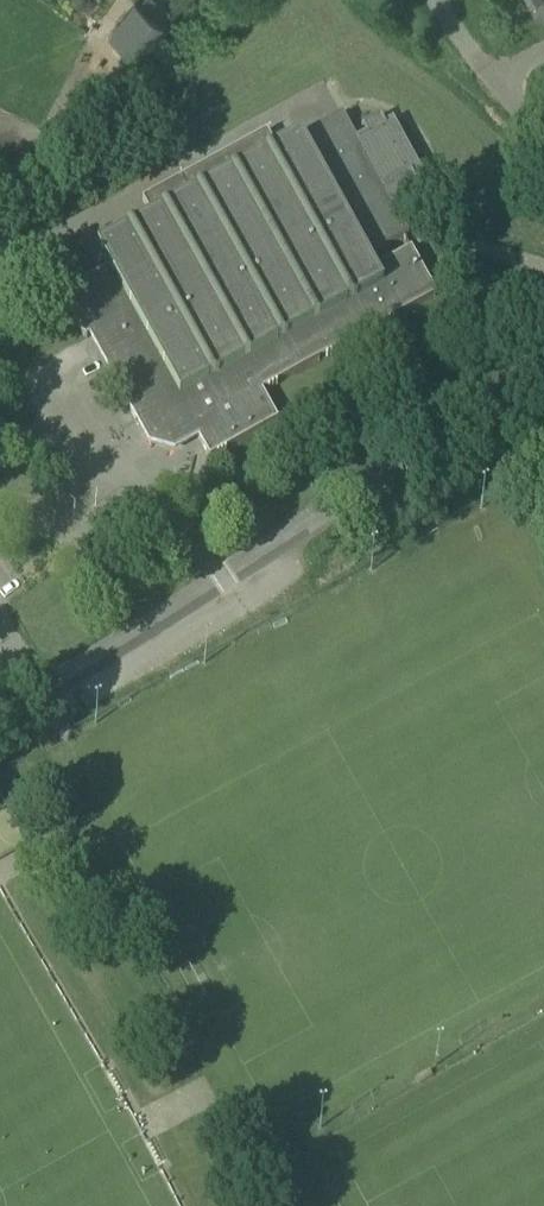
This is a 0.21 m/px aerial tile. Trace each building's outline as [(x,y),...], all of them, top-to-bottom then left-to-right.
[(107,35),(139,61),(166,27),(134,1),(107,35)] [(538,20),(543,17),(543,1),(531,8),(538,20)] [(409,234),(394,207),(421,192),(411,173),(417,170),(391,124),(385,127),(379,117),(361,127),(362,127),(363,126),(368,136),(357,142),(342,114),(301,136),(367,257),(409,234)] [(367,257),(301,136),(300,136),(277,149),(267,131),(142,200),(152,217),(98,247),(109,268),(61,294),(85,338),(99,331),(127,381),(117,387),(135,420),(145,414),(155,433),(175,439),(193,429),(209,458),(217,454),(218,455),(219,454),(218,453),(220,451),(221,453),(222,452),(222,451),(224,449),(225,451),(226,450),(225,449),(278,420),(259,387),(274,379),(276,383),(319,359),(317,355),(332,347),(334,351),(377,327),(375,323),(390,315),(392,319),(436,294),(412,250),(374,270),(367,257)]
